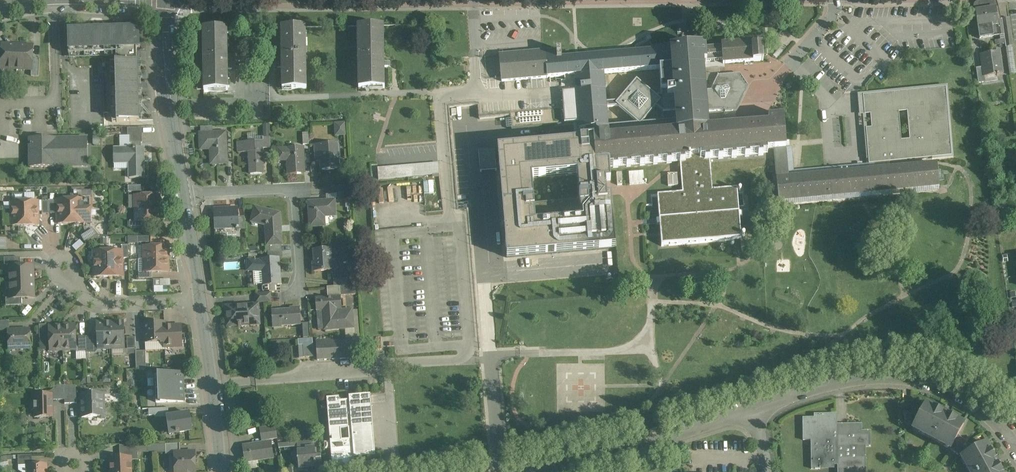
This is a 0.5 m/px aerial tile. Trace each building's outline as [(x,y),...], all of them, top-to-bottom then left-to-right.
[(991,0),(978,2),(975,4),(974,7),(975,11),(979,38),(999,35),(999,36),(1004,35),(1005,47),(1006,47),(1013,46),(1009,19),(1000,20),(999,15),(997,4),(994,1),(991,0)] [(385,87),(385,26),(357,26),(358,88),(385,87)] [(307,90),(306,27),(281,27),(281,64),(277,64),(277,69),(281,69),(282,90),(307,90)] [(135,28),(102,29),(103,53),(116,53),(136,52),(136,48),(140,48),(139,28),(136,28),(135,28)] [(228,65),(227,28),(203,28),(203,91),(228,90),(228,69),(232,69),(232,65),(228,65)] [(69,54),(103,53),(102,29),(68,30),(69,54)] [(752,42),(721,45),(721,48),(705,49),(706,63),(722,62),(723,65),(724,65),(763,62),(762,46),(752,46),(752,42)] [(16,69),(17,47),(17,45),(2,45),(1,68),(1,69),(16,69)] [(16,69),(21,70),(22,70),(32,70),(33,46),(17,45),(16,69)] [(704,46),(671,49),(673,67),(660,68),(662,96),(662,97),(675,96),(676,111),(678,131),(608,137),(608,134),(607,126),(592,128),(593,138),(595,165),(609,163),(609,167),(613,167),(613,168),(618,168),(618,166),(626,165),(626,167),(631,167),(631,165),(640,164),(640,166),(645,166),(645,164),(653,163),(653,165),(658,165),(658,163),(666,162),(666,164),(672,164),(671,162),(680,161),(680,163),(685,163),(685,161),(689,160),(689,157),(700,156),(700,159),(705,159),(705,161),(710,161),(710,159),(718,158),(718,160),(723,159),(723,158),(731,157),(731,159),(736,158),(736,156),(745,156),(745,158),(750,157),(750,155),(758,155),(758,157),(763,156),(763,154),(767,154),(767,150),(774,150),(786,149),(783,117),(768,118),(768,124),(707,129),(706,113),(704,92),(704,87),(707,86),(707,82),(716,81),(715,75),(720,74),(720,69),(724,69),(724,65),(723,65),(722,62),(706,63),(705,49),(704,46)] [(1006,47),(1010,75),(1015,74),(1015,66),(1013,46),(1006,47)] [(556,51),(511,55),(510,49),(502,50),(503,55),(499,55),(499,56),(501,82),(548,78),(548,77),(547,77),(546,60),(561,59),(561,50),(556,51)] [(561,59),(546,60),(547,77),(548,77),(565,76),(575,75),(603,73),(660,68),(673,67),(671,49),(577,57),(561,59)] [(992,52),(980,54),(982,67),(984,77),(996,75),(996,76),(998,75),(1002,74),(998,50),(992,51),(992,52)] [(137,61),(136,52),(116,53),(116,62),(110,62),(112,120),(112,121),(117,121),(139,120),(137,61)] [(39,76),(39,65),(39,59),(32,58),(32,70),(31,70),(31,75),(31,76),(39,76)] [(982,67),(976,68),(978,83),(985,82),(984,77),(982,67)] [(606,103),(603,73),(575,75),(579,122),(579,129),(592,128),(607,126),(606,108),(606,103)] [(575,75),(565,76),(565,81),(564,81),(564,84),(561,85),(563,109),(565,123),(579,122),(575,75)] [(743,89),(738,82),(734,76),(718,77),(711,92),(704,92),(706,113),(724,112),(725,113),(732,112),(743,89)] [(655,96),(636,80),(618,102),(606,103),(606,108),(618,107),(640,126),(656,107),(663,112),(676,111),(675,96),(662,97),(662,96),(655,96)] [(875,163),(888,162),(951,157),(946,88),(863,95),(864,114),(870,114),(871,128),(866,128),(869,164),(875,163)] [(563,109),(511,114),(512,128),(565,123),(563,109)] [(334,122),(335,136),(346,136),(345,122),(334,122)] [(127,128),(127,132),(127,136),(129,136),(129,135),(142,135),(142,128),(127,128)] [(531,132),(532,140),(563,139),(563,131),(531,132)] [(211,164),(227,163),(226,133),(213,133),(199,134),(200,150),(201,150),(201,146),(210,145),(211,164)] [(142,143),(142,139),(142,135),(129,136),(129,143),(142,143)] [(55,138),(33,139),(30,139),(30,167),(55,167),(87,166),(87,138),(55,139),(55,138)] [(263,141),(237,142),(238,153),(249,152),(249,174),(263,174),(262,149),(271,149),(270,138),(263,138),(263,141)] [(580,140),(497,147),(499,163),(499,165),(499,168),(506,256),(616,247),(611,195),(607,195),(605,181),(611,181),(609,167),(609,163),(595,165),(593,138),(580,139),(580,140)] [(143,177),(143,154),(143,153),(143,148),(140,148),(140,143),(131,144),(131,148),(113,149),(114,163),(128,163),(129,178),(143,177)] [(342,170),(342,144),(318,144),(318,161),(322,161),(323,170),(342,170)] [(307,175),(307,148),(280,148),(280,162),(289,162),(289,175),(307,175)] [(487,148),(479,149),(480,170),(488,170),(497,169),(499,168),(499,165),(499,163),(496,163),(495,148),(487,148)] [(875,163),(788,171),(786,149),(774,150),(778,202),(779,202),(779,201),(938,188),(939,188),(936,164),(890,168),(889,162),(888,162),(875,163)] [(705,159),(700,159),(700,156),(689,157),(689,160),(685,161),(685,163),(680,163),(682,188),(682,192),(670,193),(657,194),(659,219),(656,219),(657,224),(660,224),(661,245),(736,238),(747,238),(746,233),(741,233),(740,218),(742,217),(742,212),(739,212),(738,193),(743,192),(743,188),(712,190),(710,161),(705,161),(705,159)] [(437,162),(377,167),(378,180),(438,175),(437,162)] [(630,171),(630,184),(645,184),(644,171),(630,171)] [(424,193),(434,192),(433,181),(424,181),(424,193)] [(135,209),(136,209),(159,208),(159,195),(135,196),(135,209)] [(71,224),(78,224),(90,223),(89,199),(71,200),(71,224)] [(58,200),(58,217),(58,218),(58,224),(71,224),(71,200),(58,200)] [(25,226),(38,225),(38,201),(25,202),(25,226)] [(339,201),(311,201),(311,228),(329,228),(329,217),(339,217),(339,201)] [(12,226),(13,226),(25,226),(25,202),(12,202),(12,226)] [(268,246),(284,246),(284,214),(258,205),(253,220),(267,225),(268,246)] [(216,228),(241,227),(241,208),(216,208),(216,228)] [(159,209),(139,209),(135,209),(135,222),(159,221),(159,209)] [(3,211),(3,223),(3,226),(12,226),(12,211),(3,211)] [(100,236),(93,230),(93,229),(91,227),(80,237),(85,243),(86,243),(92,237),(99,237),(100,236)] [(144,259),(162,259),(168,259),(168,246),(144,247),(144,259)] [(335,271),(335,249),(316,249),(316,271),(335,271)] [(94,251),(94,277),(109,277),(109,251),(94,251)] [(109,277),(122,277),(122,259),(122,251),(109,251),(109,277)] [(145,272),(163,272),(168,272),(168,259),(157,259),(144,260),(145,272)] [(264,284),(284,283),(284,259),(250,259),(250,271),(264,271),(264,284)] [(9,283),(25,282),(26,282),(33,282),(33,267),(9,267),(9,283)] [(348,285),(348,278),(334,278),(334,286),(340,286),(340,294),(355,294),(356,285),(348,285)] [(170,292),(170,279),(153,279),(153,292),(170,292)] [(33,282),(29,282),(9,283),(10,299),(34,298),(33,282)] [(257,300),(226,301),(226,326),(262,325),(262,301),(274,301),(274,293),(257,293),(257,300)] [(321,295),(322,330),(355,330),(355,309),(345,309),(345,295),(321,295)] [(304,309),(275,309),(275,327),(304,327),(304,309)] [(1,321),(0,321),(0,331),(9,331),(9,321),(1,321)] [(165,342),(164,323),(164,322),(163,322),(144,323),(145,343),(146,343),(165,342)] [(97,324),(98,334),(98,348),(111,347),(110,323),(97,324)] [(123,323),(119,323),(111,323),(112,347),(124,347),(123,323)] [(62,326),(56,327),(55,327),(49,327),(50,351),(63,350),(62,326)] [(62,326),(62,331),(63,350),(76,350),(75,326),(62,326)] [(180,326),(170,327),(164,327),(165,341),(165,342),(165,347),(181,346),(180,326)] [(8,331),(8,344),(9,349),(30,348),(29,330),(8,331)] [(86,351),(88,351),(95,351),(98,348),(97,337),(85,337),(86,351)] [(135,337),(131,337),(130,337),(127,338),(127,349),(135,349),(135,337)] [(316,356),(317,358),(357,356),(356,340),(302,343),(303,356),(316,356)] [(135,352),(136,363),(136,369),(146,369),(145,351),(135,352)] [(185,374),(155,375),(156,389),(186,388),(185,374)] [(45,392),(45,393),(45,394),(45,395),(52,395),(52,400),(64,400),(64,386),(54,386),(54,389),(50,392),(45,392)] [(76,386),(68,386),(64,386),(64,399),(64,400),(65,400),(65,404),(77,403),(76,386)] [(186,388),(156,389),(156,403),(186,402),(186,388)] [(81,395),(81,416),(81,418),(99,417),(101,419),(104,419),(106,417),(106,413),(104,411),(103,394),(81,395)] [(375,457),(371,394),(349,396),(349,400),(339,401),(339,397),(327,398),(330,437),(332,437),(332,440),(330,440),(332,466),(350,465),(350,462),(355,461),(354,458),(375,457)] [(31,408),(32,409),(34,410),(35,417),(52,417),(52,395),(34,395),(34,402),(31,404),(31,408)] [(958,435),(963,424),(947,416),(947,415),(942,412),(942,413),(941,412),(926,404),(912,429),(950,449),(958,435)] [(169,417),(169,408),(154,409),(155,415),(155,418),(166,417),(169,417)] [(176,434),(189,431),(192,431),(189,413),(169,417),(166,417),(169,433),(176,432),(176,434)] [(838,471),(866,471),(865,460),(862,460),(862,447),(871,446),(870,432),(862,432),(861,424),(837,425),(836,414),(814,415),(814,418),(803,418),(803,440),(811,440),(812,469),(820,469),(820,466),(838,465),(838,471)] [(275,427),(260,430),(261,442),(277,439),(275,427)] [(950,449),(956,453),(966,442),(958,435),(950,449)] [(271,441),(242,446),(244,462),(273,457),(271,441)] [(296,444),(298,467),(315,465),(314,454),(313,442),(296,444)] [(956,453),(961,457),(975,450),(966,442),(956,453)] [(137,446),(138,453),(165,453),(165,454),(174,454),(174,452),(180,452),(180,444),(165,445),(137,446)] [(975,450),(961,457),(969,471),(1001,471),(997,466),(998,465),(997,464),(995,460),(994,460),(986,444),(975,450)] [(132,460),(138,460),(138,453),(137,446),(121,446),(122,458),(131,458),(132,460)] [(174,471),(196,471),(196,451),(180,452),(174,452),(174,454),(174,471)] [(18,456),(18,458),(18,466),(32,465),(31,455),(18,456)] [(122,458),(110,459),(111,471),(132,471),(132,460),(131,458),(122,458)]
